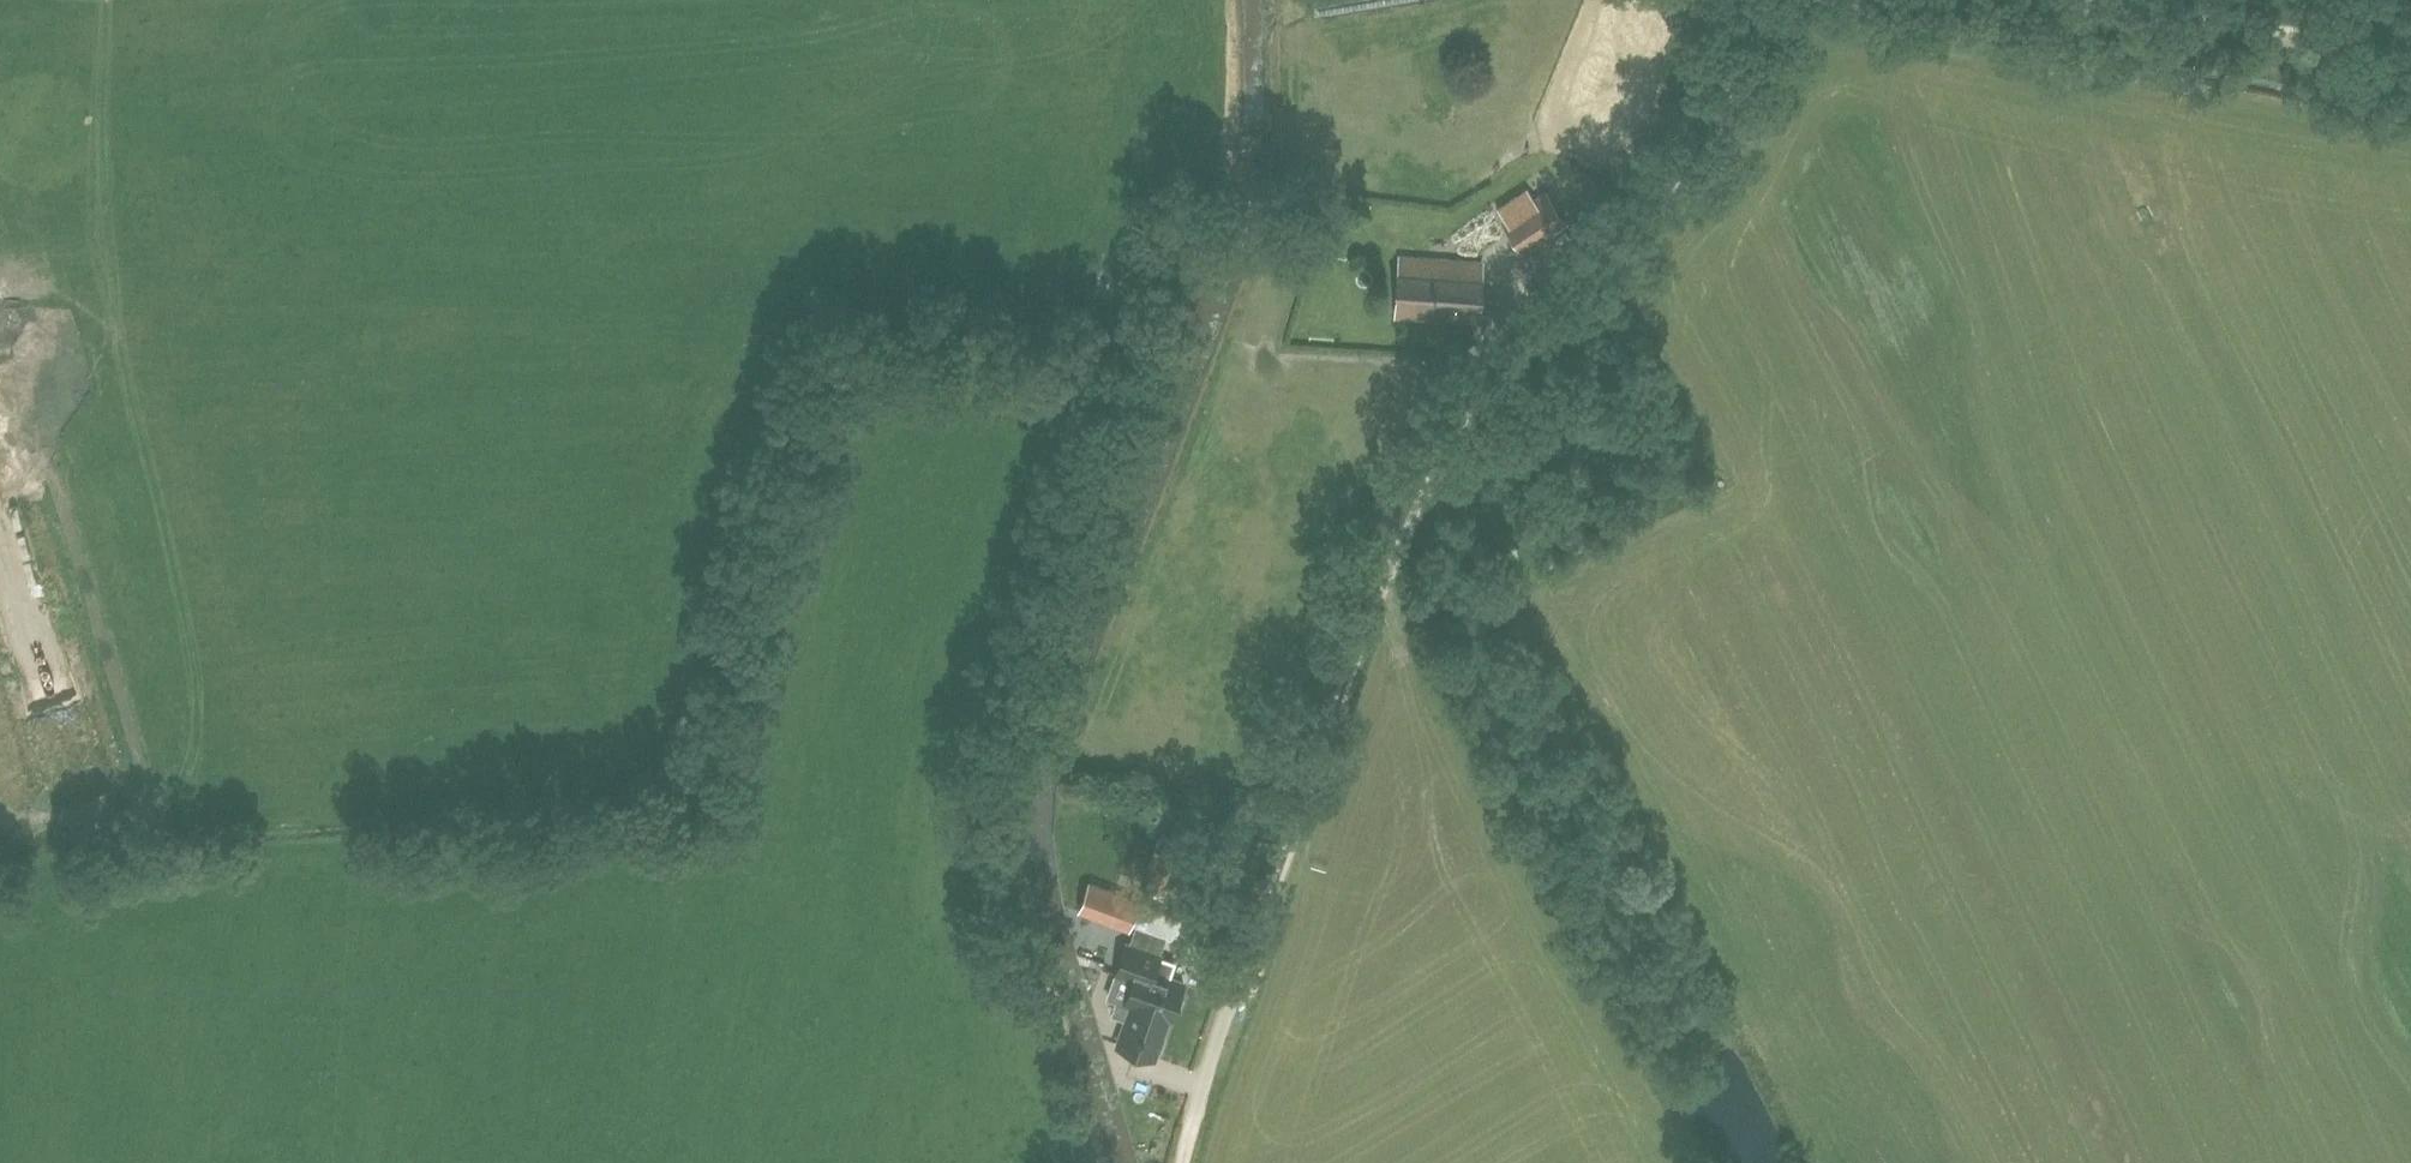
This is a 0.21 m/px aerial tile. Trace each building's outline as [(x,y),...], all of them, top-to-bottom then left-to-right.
[(1567,223),(1545,192),(1529,202),(1535,211),(1507,229),(1523,253),(1539,242),(1537,238),(1548,231),(1550,234),(1567,223)] [(1477,323),(1481,263),(1399,257),(1394,317),(1477,323)] [(29,524),(18,526),(21,549),(33,548),(29,524)] [(1127,926),(1138,897),(1088,878),(1077,907),(1127,926)] [(1141,908),(1135,926),(1166,937),(1172,919),(1141,908)] [(1159,955),(1127,944),(1116,973),(1133,979),(1124,1003),(1130,1005),(1116,1045),(1152,1058),(1155,1051),(1160,1049),(1164,1038),(1161,1034),(1164,1025),(1162,1024),(1165,1017),(1169,1019),(1172,1013),(1177,1011),(1181,999),(1178,994),(1182,983),(1168,978),(1173,963),(1159,957),(1159,955)]
